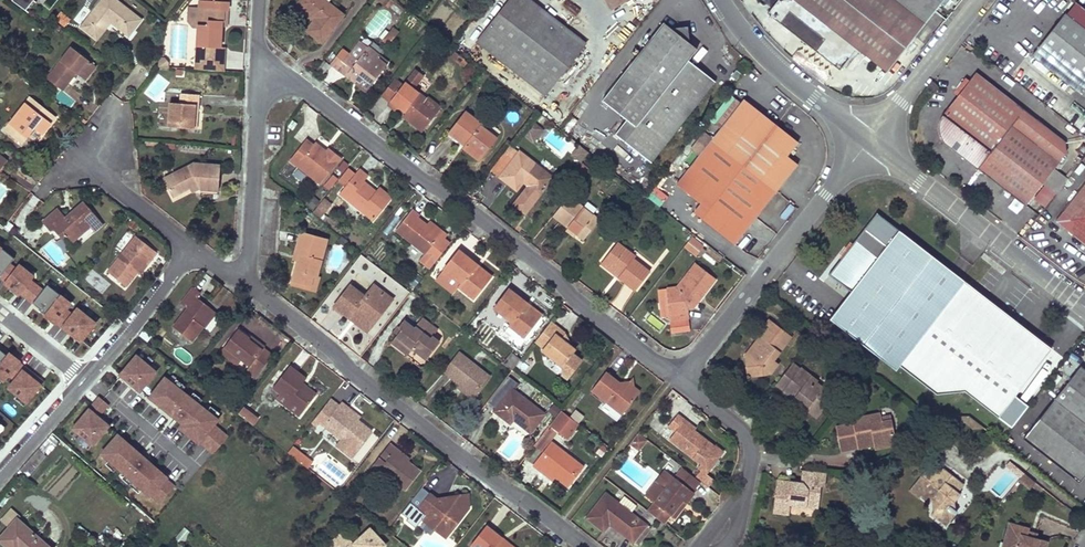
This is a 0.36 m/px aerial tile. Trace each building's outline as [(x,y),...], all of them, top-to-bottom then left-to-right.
[(12,0),(26,10),(34,0),(12,0)] [(81,26),(95,37),(109,20),(111,22),(129,36),(143,19),(119,0),(103,0),(81,26)] [(193,0),(189,0),(188,14),(193,19),(199,20),(200,0),(193,0)] [(200,0),(199,20),(196,70),(224,72),(226,48),(221,48),(223,26),(224,11),(229,11),(229,0),(200,0)] [(298,4),(316,19),(313,22),(307,30),(323,43),(344,16),(323,0),(302,0),(298,4)] [(529,0),(510,0),(477,43),(543,96),(557,79),(565,86),(576,72),(568,65),(585,43),(529,0)] [(611,9),(626,0),(606,0),(611,9)] [(770,15),(844,69),(847,65),(850,67),(863,49),(890,69),(943,0),(781,0),(770,15)] [(298,4),(295,7),(313,22),(316,19),(298,4)] [(372,39),(384,34),(386,39),(398,33),(387,10),(363,21),(372,39)] [(1063,15),(1031,56),(1076,90),(1084,78),(1084,32),(1063,15)] [(109,20),(95,37),(97,39),(111,22),(109,20)] [(663,21),(603,99),(627,118),(615,133),(652,162),(715,80),(687,59),(696,47),(689,41),(688,25),(670,27),(663,21)] [(72,47),(48,77),(60,87),(74,70),(83,78),(94,65),(72,47)] [(350,56),(339,70),(346,76),(348,73),(359,82),(357,84),(366,92),(385,67),(377,60),(379,56),(368,47),(356,61),(350,56)] [(379,56),(377,60),(385,67),(388,63),(379,56)] [(164,58),(160,58),(158,67),(168,67),(168,62),(164,58)] [(744,59),(741,63),(748,69),(751,64),(744,59)] [(417,84),(425,74),(415,66),(408,76),(417,84)] [(1024,110),(976,72),(940,117),(938,121),(938,126),(938,131),(939,136),(941,140),(945,144),(949,147),(1025,205),(1042,184),(1054,169),(1059,162),(1011,125),(1024,110)] [(348,73),(346,76),(357,84),(359,82),(348,73)] [(395,77),(379,98),(387,104),(403,83),(395,77)] [(1076,90),(1084,98),(1084,78),(1076,90)] [(403,83),(387,104),(395,110),(398,106),(406,112),(411,115),(407,120),(422,131),(435,115),(421,104),(425,99),(404,82),(403,83)] [(171,92),(171,104),(181,105),(182,94),(171,92)] [(171,104),(169,128),(194,129),(196,104),(199,105),(200,95),(182,94),(181,105),(171,104)] [(34,95),(6,128),(23,142),(38,125),(45,130),(58,115),(34,95)] [(156,125),(165,126),(168,100),(159,99),(156,125)] [(744,99),(677,184),(702,204),(695,212),(735,244),(798,164),(787,156),(798,142),(744,99)] [(1024,110),(1011,125),(1059,162),(1065,154),(1063,140),(1024,110)] [(465,112),(448,133),(465,146),(463,148),(473,155),(480,146),(485,150),(495,138),(480,127),(482,125),(465,112)] [(526,134),(535,141),(545,128),(535,121),(526,134)] [(268,144),(280,144),(281,131),(269,130),(268,144)] [(305,141),(289,160),(319,185),(339,159),(328,149),(326,152),(323,155),(311,146),(305,141)] [(313,142),(311,146),(323,155),(326,152),(313,142)] [(480,146),(473,155),(478,160),(485,150),(480,146)] [(520,152),(499,178),(517,191),(524,182),(540,195),(553,178),(520,152)] [(0,162),(4,165),(8,160),(4,157),(0,162)] [(343,159),(333,171),(339,176),(349,163),(343,159)] [(589,166),(581,160),(573,170),(581,176),(589,166)] [(195,164),(164,179),(173,198),(189,189),(199,185),(201,192),(218,192),(221,167),(195,164)] [(1054,169),(1042,184),(1054,194),(1066,179),(1054,169)] [(359,171),(340,195),(372,220),(387,201),(376,192),(362,182),(366,177),(359,171)] [(330,172),(323,187),(331,190),(338,175),(330,172)] [(1062,211),(1070,217),(1076,222),(1077,234),(1084,240),(1084,182),(1062,211)] [(199,185),(189,189),(192,195),(201,192),(199,185)] [(647,195),(660,206),(669,195),(656,185),(647,195)] [(379,188),(376,192),(387,201),(391,197),(379,188)] [(313,211),(321,218),(333,203),(324,196),(313,211)] [(568,196),(553,215),(569,227),(571,224),(579,231),(577,234),(583,239),(598,219),(568,196)] [(58,208),(42,221),(50,230),(54,228),(61,237),(67,233),(73,240),(90,226),(94,231),(103,224),(84,202),(75,209),(77,211),(71,216),(69,214),(65,217),(58,208)] [(411,209),(394,230),(423,253),(438,234),(425,225),(417,218),(418,215),(411,209)] [(1062,211),(1054,222),(1084,246),(1084,240),(1077,234),(1076,222),(1070,217),(1062,211)] [(429,221),(425,225),(438,234),(441,231),(429,221)] [(569,227),(565,230),(574,237),(577,234),(579,231),(571,224),(569,227)] [(851,291),(829,318),(895,370),(911,351),(965,282),(898,229),(876,258),(855,241),(828,273),(851,291)] [(298,262),(293,281),(311,286),(313,278),(317,279),(327,240),(301,232),(295,254),(300,255),(298,262)] [(67,233),(61,237),(71,250),(77,246),(73,240),(67,233)] [(135,233),(106,270),(127,287),(138,272),(150,257),(153,259),(159,252),(135,233)] [(701,243),(691,235),(684,244),(695,252),(701,243)] [(15,254),(0,242),(0,273),(15,254)] [(617,242),(603,260),(622,274),(619,277),(635,290),(649,271),(633,259),(635,256),(617,242)] [(458,250),(444,269),(462,283),(459,287),(474,298),(489,279),(474,268),(477,264),(458,250)] [(150,257),(138,272),(141,275),(153,259),(150,257)] [(43,287),(32,278),(36,272),(17,258),(1,279),(31,302),(43,287)] [(603,260),(601,263),(619,277),(622,274),(603,260)] [(676,287),(666,288),(670,319),(688,317),(687,308),(692,307),(691,297),(695,292),(701,297),(715,279),(695,263),(676,287)] [(477,264),(474,268),(489,279),(491,276),(477,264)] [(293,281),(291,286),(316,293),(319,280),(317,279),(313,278),(311,286),(293,281)] [(98,319),(75,302),(48,282),(32,304),(82,341),(98,319)] [(1050,349),(965,282),(911,351),(996,418),(1050,349)] [(351,286),(334,306),(350,318),(353,315),(369,328),(377,317),(374,315),(385,300),(380,295),(383,291),(374,285),(364,297),(351,286)] [(188,309),(174,327),(192,341),(204,326),(201,324),(213,310),(196,297),(201,292),(193,286),(181,303),(188,309)] [(509,289),(494,307),(512,322),(510,326),(525,337),(539,318),(525,306),(527,303),(509,289)] [(385,300),(374,315),(377,317),(392,299),(383,291),(380,295),(385,300)] [(691,297),(692,307),(694,307),(701,297),(695,292),(691,297)] [(527,303),(525,306),(539,318),(542,315),(527,303)] [(213,310),(201,324),(204,326),(205,327),(216,312),(213,310)] [(651,313),(646,320),(659,330),(664,323),(651,313)] [(353,315),(350,318),(366,331),(369,328),(353,315)] [(402,320),(397,325),(401,328),(396,335),(391,341),(406,353),(407,354),(412,349),(425,359),(427,358),(438,343),(431,337),(436,331),(420,318),(412,328),(402,320)] [(769,319),(763,326),(767,329),(754,345),(758,348),(753,354),(747,354),(745,354),(747,365),(752,365),(754,376),(771,373),(779,364),(773,359),(785,343),(781,340),(786,332),(769,319)] [(566,335),(549,321),(532,343),(562,366),(575,348),(562,338),(566,335)] [(397,325),(392,331),(396,335),(401,328),(397,325)] [(238,329),(225,346),(240,359),(250,366),(259,373),(271,357),(262,350),(248,339),(249,338),(238,329)] [(786,332),(781,340),(785,343),(791,336),(786,332)] [(249,338),(248,339),(262,350),(264,347),(251,336),(249,338)] [(754,345),(747,354),(753,354),(758,348),(754,345)] [(225,346),(220,352),(236,364),(240,359),(225,346)] [(45,380),(7,350),(6,351),(0,347),(0,378),(29,400),(45,380)] [(406,353),(404,355),(422,369),(429,360),(427,358),(425,359),(412,349),(407,354),(406,353)] [(140,391),(159,369),(137,350),(118,372),(140,391)] [(459,353),(444,372),(459,384),(474,395),(489,376),(459,353)] [(792,363),(776,385),(783,391),(782,392),(801,407),(805,403),(820,415),(835,396),(817,383),(818,381),(801,367),(800,369),(792,363)] [(250,366),(245,371),(255,378),(259,373),(250,366)] [(289,367),(272,389),(302,412),(313,397),(298,386),(300,384),(305,379),(289,367)] [(1023,439),(1078,483),(1084,474),(1084,372),(1080,368),(1023,439)] [(216,423),(222,416),(165,372),(147,396),(181,422),(178,426),(214,454),(229,434),(216,423)] [(605,373),(591,391),(622,414),(636,396),(629,390),(627,385),(622,385),(617,382),(605,373)] [(629,382),(617,382),(622,385),(627,385),(629,390),(636,396),(639,392),(633,387),(631,379),(629,382)] [(300,384),(298,386),(313,397),(314,395),(300,384)] [(459,384),(456,387),(471,399),(474,395),(459,384)] [(511,389),(493,412),(509,425),(513,420),(529,433),(543,415),(511,389)] [(99,395),(92,403),(103,411),(109,404),(99,395)] [(342,402),(324,425),(355,450),(370,430),(358,421),(346,411),(349,408),(342,402)] [(805,403),(801,407),(818,419),(820,415),(805,403)] [(70,426),(92,445),(111,423),(90,404),(70,426)] [(238,414),(255,424),(260,415),(243,405),(238,414)] [(349,408),(346,411),(358,421),(361,417),(349,408)] [(560,410),(547,426),(565,440),(578,425),(560,410)] [(944,419),(945,413),(919,410),(926,415),(926,417),(929,417),(944,419)] [(674,432),(669,439),(700,463),(697,467),(702,471),(704,473),(711,464),(714,467),(718,461),(715,459),(720,453),(693,432),(682,423),(684,420),(677,414),(667,426),(674,432)] [(880,415),(854,420),(854,424),(855,427),(838,430),(841,450),(858,447),(858,443),(874,440),(874,445),(894,441),(891,422),(881,423),(880,419),(880,415)] [(974,425),(959,415),(955,421),(966,427),(974,425)] [(926,417),(935,436),(937,435),(929,417),(926,417)] [(684,420),(682,423),(693,432),(696,428),(684,420)] [(178,481),(117,430),(99,452),(160,503),(178,481)] [(648,441),(639,434),(633,442),(642,449),(648,441)] [(550,441),(532,464),(540,470),(542,467),(555,477),(567,487),(583,467),(550,441)] [(633,442),(630,445),(639,452),(642,449),(633,442)] [(396,449),(389,444),(366,473),(373,478),(379,469),(406,489),(419,472),(406,461),(393,452),(396,449)] [(298,462),(303,455),(291,446),(286,452),(298,462)] [(396,449),(393,452),(406,461),(408,458),(396,449)] [(1014,477),(1019,471),(1013,467),(1001,466),(1014,477)] [(542,467),(540,470),(552,480),(555,477),(542,467)] [(682,468),(677,474),(686,480),(690,475),(682,468)] [(916,498),(919,495),(928,503),(931,499),(937,504),(933,509),(946,521),(955,512),(948,506),(958,494),(955,492),(961,485),(941,469),(926,486),(918,479),(908,491),(916,498)] [(778,482),(774,513),(787,515),(788,505),(816,509),(819,487),(823,487),(825,473),(803,470),(801,484),(778,482)] [(702,471),(697,477),(704,482),(709,477),(704,473),(702,471)] [(1029,479),(1019,471),(1014,477),(1024,485),(1029,479)] [(677,474),(675,478),(692,491),(699,482),(690,475),(686,480),(677,474)] [(709,477),(704,482),(710,487),(715,481),(709,477)] [(664,526),(671,516),(684,500),(687,502),(695,493),(692,491),(675,478),(666,489),(657,482),(646,496),(654,502),(646,512),(664,526)] [(430,493),(417,508),(425,514),(422,518),(438,531),(454,526),(469,507),(467,493),(436,498),(430,493)] [(603,493),(584,518),(601,531),(607,523),(634,544),(634,543),(638,546),(651,530),(628,513),(635,505),(622,495),(616,503),(603,493)] [(684,500),(671,516),(675,519),(687,502),(684,500)] [(417,508),(415,512),(422,518),(425,514),(417,508)] [(933,509),(929,514),(943,526),(946,521),(933,509)] [(7,546),(49,546),(17,519),(0,538),(0,541),(7,546)] [(1000,541),(1009,544),(1008,546),(1043,546),(1045,542),(1033,538),(1032,542),(1025,540),(1026,535),(1022,535),(1023,531),(1024,527),(1006,522),(1000,541)] [(382,540),(365,525),(351,541),(339,531),(330,542),(335,546),(376,546),(382,540)] [(454,526),(438,531),(446,537),(454,526)] [(470,545),(473,546),(505,546),(499,542),(502,539),(485,526),(470,545)] [(1023,531),(1022,535),(1026,535),(1025,540),(1032,542),(1033,538),(1034,534),(1023,531)] [(499,542),(505,546),(512,546),(502,539),(499,542)]
